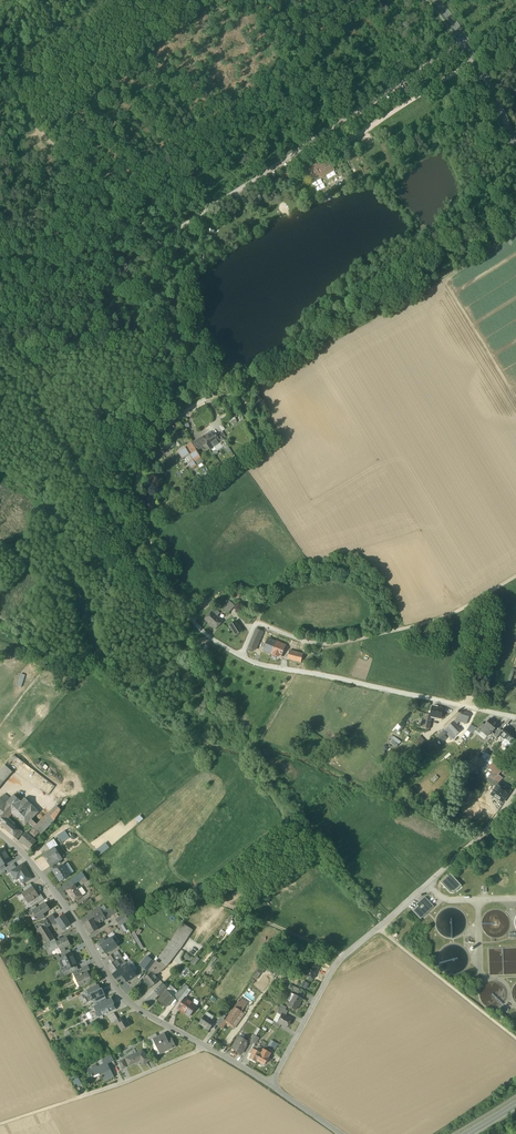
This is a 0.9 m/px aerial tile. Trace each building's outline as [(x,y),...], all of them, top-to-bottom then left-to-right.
[(340,149),(344,157),(356,151),(352,144),(340,149)] [(308,163),(306,159),(267,184),(268,186),(270,184),(272,187),(304,165),(308,163)] [(320,175),(320,176),(333,169),(329,163),(329,164),(326,159),(319,164),(317,161),(317,160),(309,165),(306,167),(305,168),(310,176),(317,172),(320,175)] [(334,171),(333,169),(320,176),(322,179),(334,171)] [(313,180),(320,175),(317,172),(310,176),(313,180)] [(210,433),(204,437),(207,444),(204,446),(206,449),(208,447),(210,449),(214,446),(220,443),(220,442),(216,436),(213,437),(210,433)] [(223,448),(224,449),(225,449),(228,447),(223,439),(220,433),(216,435),(216,436),(220,442),(220,443),(223,448)] [(196,450),(204,446),(207,444),(204,437),(192,444),(196,450)] [(171,439),(163,445),(168,451),(176,445),(171,439)] [(218,452),(223,448),(220,443),(214,446),(218,452)] [(189,455),(193,460),(194,462),(201,458),(196,450),(192,444),(185,448),(189,455)] [(185,457),(189,455),(185,448),(178,452),(181,457),(184,455),(185,457)] [(203,461),(201,458),(194,462),(193,460),(190,462),(193,468),(196,466),(203,462),(203,461)] [(222,608),(228,613),(235,607),(230,601),(222,608)] [(251,609),(255,612),(260,606),(256,603),(251,609)] [(205,620),(215,630),(223,621),(218,616),(220,613),(215,609),(205,620)] [(233,632),(236,636),(243,632),(236,621),(229,626),(233,632)] [(250,644),(257,647),(263,633),(257,630),(250,644)] [(264,651),(271,654),(276,642),(269,639),(264,651)] [(285,645),(276,642),(271,654),(280,658),(285,645)] [(288,660),(301,663),(304,655),(290,651),(288,660)] [(432,717),(441,719),(444,709),(433,707),(431,715),(430,716),(432,717)] [(464,712),(453,722),(456,725),(459,722),(467,725),(470,714),(464,712)] [(423,728),(430,730),(432,717),(430,716),(431,715),(426,714),(423,728)] [(484,727),(485,727),(488,730),(492,733),(498,725),(494,722),(492,720),(491,720),(490,719),(487,724),(484,727)] [(478,727),(482,731),(485,727),(484,727),(487,724),(484,721),(478,727)] [(461,730),(456,725),(453,722),(448,727),(456,735),(461,730)] [(448,727),(444,731),(447,733),(452,739),(456,735),(448,727)] [(487,732),(488,730),(485,727),(482,731),(479,734),(484,737),(488,732),(487,732)] [(499,734),(505,739),(512,731),(507,727),(502,732),(502,731),(499,734)] [(493,736),(495,738),(499,734),(502,731),(499,729),(493,736)] [(445,736),(447,733),(444,731),(438,736),(443,741),(447,738),(445,736)] [(512,731),(505,739),(510,743),(510,744),(513,740),(515,736),(515,735),(512,731)] [(392,739),(390,742),(398,747),(402,741),(391,735),(389,737),(392,739)] [(413,743),(420,751),(428,744),(420,736),(413,743)] [(511,749),(514,745),(515,743),(515,742),(513,740),(510,744),(510,743),(507,746),(511,749)] [(429,747),(434,752),(438,748),(433,743),(429,747)] [(437,751),(444,758),(455,749),(449,743),(446,746),(444,745),(437,751)] [(489,777),(494,780),(506,764),(501,761),(488,777),(489,777)] [(0,787),(13,772),(5,765),(0,770),(0,787)] [(493,789),(494,790),(499,783),(494,780),(489,777),(487,781),(495,786),(493,789)] [(491,795),(500,802),(501,803),(502,803),(504,802),(504,800),(510,791),(499,783),(494,790),(491,795)] [(29,823),(32,819),(39,812),(25,798),(21,802),(14,795),(10,799),(5,794),(1,798),(0,798),(0,822),(2,824),(1,825),(10,834),(15,828),(6,819),(12,812),(26,825),(29,823)] [(57,806),(38,825),(34,828),(35,829),(39,833),(41,835),(53,822),(61,810),(57,806)] [(29,823),(34,828),(38,825),(32,819),(29,823)] [(10,834),(14,837),(19,831),(15,828),(10,834)] [(35,829),(29,835),(33,839),(39,833),(35,829)] [(14,837),(17,839),(23,833),(20,830),(19,831),(14,837)] [(65,830),(57,835),(62,843),(70,838),(65,830)] [(37,842),(33,839),(29,835),(26,833),(19,841),(22,844),(23,842),(30,849),(37,842)] [(50,851),(55,847),(58,845),(54,839),(46,844),(50,851)] [(98,857),(109,847),(105,842),(93,852),(98,857)] [(65,855),(58,845),(55,847),(62,857),(65,855)] [(43,855),(50,866),(62,857),(55,847),(50,851),(43,855)] [(7,855),(0,859),(0,868),(4,865),(11,861),(9,858),(8,856),(7,855)] [(7,871),(9,873),(11,871),(16,868),(14,863),(6,868),(5,868),(7,871)] [(68,863),(63,866),(69,875),(74,872),(68,863)] [(23,884),(32,879),(23,864),(16,868),(11,871),(16,879),(16,880),(20,878),(23,884)] [(53,871),(60,882),(69,876),(69,875),(63,866),(62,865),(53,871)] [(82,872),(78,875),(81,880),(84,883),(88,881),(82,872)] [(450,893),(454,893),(462,886),(450,874),(441,883),(450,893)] [(70,880),(73,885),(74,885),(81,880),(78,875),(70,880)] [(82,896),(78,890),(74,885),(73,885),(66,890),(74,902),(82,896)] [(27,898),(30,902),(35,898),(39,896),(36,891),(34,893),(31,888),(22,894),(25,899),(27,898)] [(35,898),(39,903),(44,900),(41,894),(39,896),(35,898)] [(413,911),(420,919),(433,907),(425,897),(417,904),(418,906),(413,911)] [(33,911),(39,920),(44,916),(42,914),(49,909),(45,903),(37,908),(33,911)] [(88,914),(91,920),(93,919),(97,926),(99,925),(99,923),(106,919),(102,912),(100,908),(88,914)] [(114,915),(112,912),(110,908),(107,910),(102,912),(106,919),(114,915)] [(43,922),(45,925),(45,924),(47,927),(56,921),(55,919),(56,919),(53,915),(50,917),(43,922)] [(56,921),(62,930),(70,924),(64,915),(56,919),(55,919),(56,921)] [(116,920),(120,926),(121,925),(125,923),(128,921),(125,915),(116,920)] [(98,930),(97,926),(93,919),(91,920),(85,924),(90,934),(98,930)] [(180,926),(169,943),(179,950),(192,930),(182,923),(180,926)] [(232,923),(227,932),(231,934),(236,926),(232,923)] [(54,939),(47,927),(45,924),(45,925),(37,929),(47,944),(54,939)] [(59,948),(60,950),(65,948),(70,945),(66,937),(56,942),(59,948)] [(99,947),(101,946),(101,945),(107,941),(105,937),(97,943),(99,947)] [(106,954),(117,946),(111,938),(107,941),(101,945),(101,946),(106,954)] [(47,944),(49,947),(56,942),(54,939),(47,944)] [(144,948),(139,939),(135,941),(141,950),(144,948)] [(56,942),(49,947),(51,952),(57,949),(59,948),(56,942)] [(169,943),(159,957),(167,966),(179,950),(169,943)] [(58,955),(60,960),(62,959),(62,958),(71,954),(69,950),(58,955)] [(62,958),(62,959),(64,964),(63,964),(66,970),(66,971),(77,966),(77,965),(75,960),(74,960),(71,954),(62,958)] [(126,963),(120,954),(117,956),(116,956),(110,960),(112,963),(110,964),(107,966),(111,973),(118,969),(126,963)] [(63,971),(66,970),(63,964),(64,964),(62,959),(60,960),(58,955),(56,956),(62,969),(63,971)] [(140,965),(148,971),(149,969),(154,962),(147,956),(140,965)] [(194,965),(200,959),(197,956),(191,962),(194,965)] [(155,976),(167,966),(159,957),(154,962),(149,969),(152,972),(155,976)] [(131,960),(126,963),(128,967),(130,966),(133,971),(137,969),(131,960)] [(128,967),(126,963),(118,969),(122,975),(123,974),(124,976),(123,977),(127,982),(136,975),(133,971),(130,966),(128,967)] [(57,976),(58,979),(73,972),(78,970),(77,966),(66,971),(66,970),(63,971),(62,969),(61,970),(60,971),(61,973),(57,974),(57,976)] [(313,979),(317,970),(309,966),(305,975),(313,979)] [(73,972),(75,977),(80,975),(82,974),(84,973),(83,971),(82,968),(78,970),(73,972)] [(122,975),(118,969),(111,973),(116,979),(122,975)] [(75,977),(80,987),(92,981),(90,977),(89,978),(88,976),(89,976),(86,970),(83,971),(84,973),(82,974),(80,975),(75,977)] [(143,979),(150,987),(159,980),(155,976),(152,972),(150,974),(143,979)] [(155,991),(159,996),(167,988),(162,983),(155,991)] [(184,983),(180,990),(184,993),(186,991),(189,987),(184,983)] [(101,991),(100,990),(98,985),(97,986),(91,989),(87,990),(89,995),(90,995),(91,995),(92,998),(93,999),(94,999),(104,994),(102,991),(101,991)] [(171,985),(166,991),(174,998),(175,997),(174,997),(178,992),(171,985)] [(175,997),(179,1000),(184,993),(180,990),(178,992),(174,997),(175,997)] [(161,1003),(165,1007),(174,998),(166,991),(160,998),(158,1000),(161,1003)] [(186,991),(184,993),(179,1000),(181,1002),(184,998),(188,993),(186,991)] [(288,1007),(295,1010),(297,1007),(298,1008),(302,999),(296,995),(294,994),(290,1002),(288,1007)] [(177,1008),(189,1016),(196,1006),(184,998),(181,1002),(177,1008)] [(95,1012),(97,1016),(98,1015),(99,1016),(115,1009),(113,1004),(112,1002),(113,1002),(111,999),(107,1001),(98,1005),(94,1007),(96,1011),(95,1012)] [(240,999),(235,1007),(242,1012),(245,1007),(244,1007),(246,1003),(240,999)] [(232,1025),(242,1012),(235,1007),(225,1020),(232,1025)] [(282,1014),(285,1016),(288,1011),(280,1007),(277,1013),(281,1015),(282,1014)] [(207,1012),(204,1016),(211,1021),(214,1017),(207,1012)] [(107,1016),(112,1024),(116,1021),(118,1019),(114,1013),(107,1016)] [(281,1024),(287,1028),(288,1025),(288,1026),(290,1025),(291,1024),(290,1022),(292,1019),(285,1016),(282,1014),(281,1015),(278,1022),(277,1022),(281,1024)] [(199,1023),(209,1030),(214,1023),(211,1021),(204,1016),(199,1023)] [(116,1021),(122,1031),(130,1026),(126,1019),(123,1021),(120,1018),(118,1019),(116,1021)] [(153,1039),(159,1052),(167,1049),(167,1050),(175,1046),(172,1040),(167,1043),(166,1042),(168,1041),(167,1040),(164,1034),(157,1037),(153,1039)] [(232,1048),(241,1054),(248,1042),(250,1039),(246,1036),(244,1039),(240,1037),(236,1044),(235,1044),(232,1048)] [(151,1040),(158,1055),(160,1054),(159,1052),(153,1039),(151,1040)] [(268,1045),(275,1049),(278,1044),(271,1040),(268,1045)] [(256,1062),(257,1061),(261,1053),(255,1050),(257,1047),(254,1045),(250,1053),(251,1054),(249,1058),(256,1062)] [(262,1050),(261,1053),(257,1061),(261,1063),(261,1065),(262,1066),(263,1066),(264,1065),(269,1057),(271,1053),(267,1051),(266,1053),(262,1050)] [(125,1058),(129,1066),(140,1061),(144,1065),(150,1060),(142,1051),(125,1058)] [(102,1075),(105,1081),(105,1080),(109,1079),(114,1077),(110,1069),(109,1069),(107,1064),(108,1064),(106,1060),(103,1061),(104,1064),(102,1066),(101,1065),(90,1071),(92,1076),(100,1072),(103,1071),(104,1074),(102,1075)]
